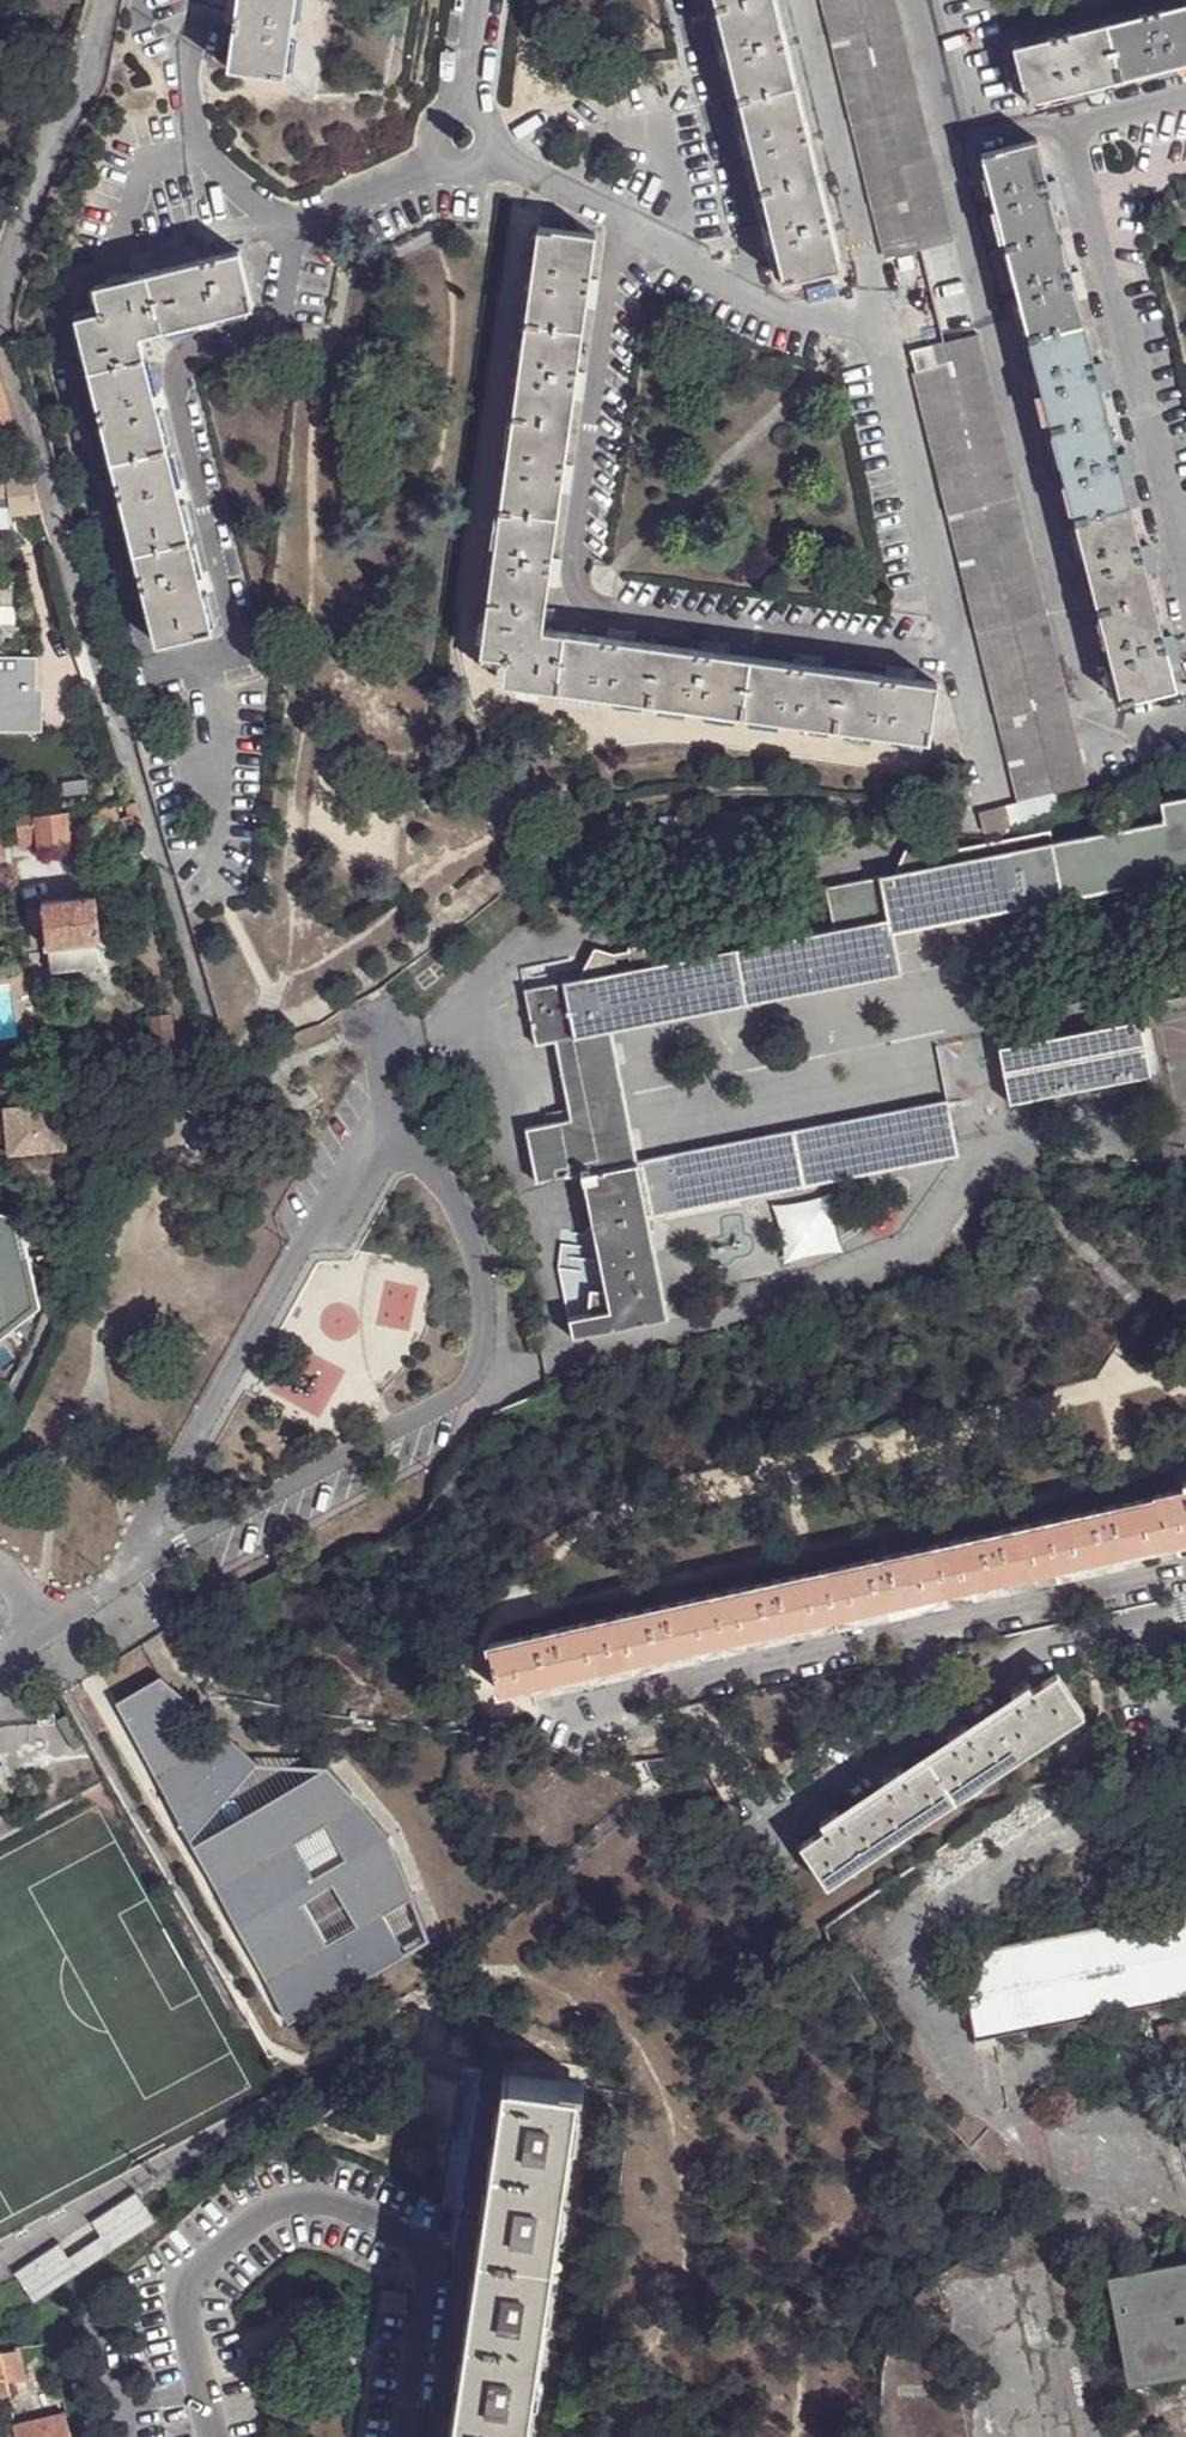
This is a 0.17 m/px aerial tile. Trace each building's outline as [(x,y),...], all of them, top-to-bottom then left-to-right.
[(233,27),(236,0),(227,0),(223,25),(233,27)] [(233,27),(227,69),(284,78),(295,0),(236,0),(233,27)] [(773,248),(781,281),(839,268),(773,0),(712,0),(724,46),(729,67),(746,135),(750,155),(769,228),(773,248)] [(885,258),(918,250),(857,0),(822,0),(885,258)] [(918,250),(954,241),(893,0),(857,0),(918,250)] [(1012,48),(1026,105),(1185,65),(1185,4),(1012,48)] [(720,68),(729,67),(724,46),(715,49),(720,68)] [(741,158),(750,155),(746,135),(736,137),(741,158)] [(1121,701),(1177,687),(1034,143),(979,156),(1121,701)] [(583,307),(587,279),(593,235),(536,228),(482,655),(498,656),(504,659),(506,667),(504,683),(929,738),(936,681),(913,679),(887,675),(819,666),(793,662),(727,654),(700,651),(634,642),(608,639),(545,631),(543,627),(544,608),(547,586),(551,559),(560,492),(563,464),(572,399),(574,373),(583,307)] [(763,250),(773,248),(769,228),(758,230),(763,250)] [(204,595),(199,575),(181,503),(177,485),(158,412),(153,392),(140,341),(140,336),(142,335),(160,331),(196,323),(215,317),(252,308),(239,252),(95,288),(98,304),(98,311),(92,316),(75,320),(156,646),(214,632),(204,595)] [(598,280),(587,279),(583,307),(594,309),(598,280)] [(218,327),(215,317),(196,323),(198,331),(218,327)] [(163,340),(160,331),(142,335),(140,336),(140,341),(149,338),(151,343),(163,340)] [(978,337),(942,346),(947,367),(1053,788),(1088,779),(978,337)] [(909,353),(914,375),(947,367),(942,346),(942,345),(909,353)] [(1053,788),(947,367),(914,375),(913,376),(1019,797),(977,809),(988,835),(1057,804),(1053,788)] [(585,375),(574,373),(572,399),(582,400),(585,375)] [(12,419),(0,381),(0,423),(12,419)] [(162,390),(153,392),(158,412),(167,409),(162,390)] [(31,478),(25,458),(0,460),(0,480),(7,479),(31,478)] [(573,466),(563,464),(560,492),(569,493),(573,466)] [(21,512),(41,511),(31,478),(7,479),(8,496),(9,513),(21,512)] [(8,496),(7,479),(0,480),(0,496),(8,496)] [(186,483),(177,485),(181,503),(191,501),(186,483)] [(8,542),(9,549),(11,555),(28,551),(25,539),(8,542)] [(560,561),(551,559),(547,586),(557,588),(560,561)] [(208,573),(199,575),(204,595),(213,593),(208,573)] [(555,609),(544,608),(543,627),(547,627),(548,620),(553,621),(555,609)] [(609,629),(608,639),(634,642),(636,632),(609,629)] [(702,641),(700,651),(727,654),(728,644),(702,641)] [(794,653),(793,662),(819,666),(820,656),(794,653)] [(887,666),(887,675),(913,679),(914,669),(887,666)] [(86,809),(93,808),(90,785),(62,789),(65,812),(86,809)] [(491,787),(480,786),(479,800),(489,802),(491,787)] [(531,1044),(535,1043),(552,1040),(566,1119),(522,1128),(532,1182),(536,1181),(536,1182),(577,1174),(605,1294),(609,1311),(589,1314),(565,1318),(568,1337),(570,1337),(571,1338),(668,1319),(649,1217),(958,1157),(948,1100),(943,1101),(943,1100),(636,1160),(611,1029),(902,973),(894,930),(1185,874),(1185,794),(1159,800),(1155,801),(1156,820),(1063,839),(1050,841),(1048,830),(949,850),(943,851),(946,862),(899,871),(823,885),(830,926),(737,944),(733,925),(721,928),(625,946),(626,953),(628,967),(582,976),(521,986),(531,1044)] [(116,821),(139,815),(134,803),(127,804),(93,808),(86,809),(88,824),(116,821)] [(88,824),(86,809),(65,812),(14,818),(18,853),(90,844),(88,824)] [(899,867),(899,871),(946,862),(943,851),(949,850),(948,843),(931,847),(912,843),(899,867)] [(52,948),(99,942),(102,941),(97,895),(43,902),(48,947),(52,948)] [(102,965),(99,942),(52,948),(54,972),(102,965)] [(582,972),(582,976),(628,967),(626,953),(614,953),(596,948),(582,972)] [(1082,1032),(1000,1048),(995,1049),(1006,1102),(1010,1101),(1010,1102),(1150,1076),(1139,1021),(1133,1022),(1082,1032)] [(101,1100),(64,1103),(67,1139),(104,1135),(101,1100)] [(64,1103),(7,1108),(10,1141),(11,1153),(68,1148),(67,1139),(64,1103)] [(0,1109),(0,1142),(10,1141),(7,1108),(0,1109)] [(39,1306),(19,1217),(0,1211),(0,1336),(39,1306)] [(591,1292),(589,1314),(609,1311),(605,1294),(591,1292)] [(490,1691),(538,1680),(540,1689),(561,1684),(559,1675),(649,1655),(651,1663),(671,1659),(670,1650),(759,1630),(762,1639),(782,1635),(780,1626),(871,1606),(873,1614),(893,1610),(891,1601),(982,1581),(984,1590),(1005,1586),(1003,1577),(1092,1557),(1095,1565),(1115,1561),(1113,1551),(1185,1535),(1185,1479),(1179,1481),(1181,1489),(1155,1494),(1155,1497),(481,1644),(490,1691)] [(1075,1715),(1049,1676),(1026,1691),(1020,1685),(1004,1695),(1009,1704),(961,1734),(957,1727),(940,1738),(945,1745),(897,1777),(892,1770),(875,1780),(880,1789),(834,1818),(830,1812),(813,1823),(817,1831),(793,1846),(819,1886),(1075,1715)] [(189,1704),(160,1678),(116,1704),(199,1831),(256,1765),(225,1736),(190,1756),(171,1725),(189,1704)] [(387,1840),(327,1769),(204,1839),(288,2021),(404,1956),(382,1917),(413,1900),(387,1840)] [(1170,2002),(1185,1999),(1185,1909),(958,1954),(976,2040),(1154,2005),(1170,2002)] [(451,2050),(473,2053),(476,2031),(454,2028),(451,2050)] [(577,2083),(502,2072),(448,2436),(524,2436),(577,2083)] [(15,2274),(34,2303),(154,2223),(135,2194),(90,2223),(101,2237),(69,2259),(60,2245),(15,2274)] [(1114,2281),(1132,2379),(1185,2368),(1185,2266),(1114,2281)] [(0,2354),(0,2355),(6,2385),(25,2380),(19,2348),(15,2349),(15,2352),(0,2354)] [(63,2418),(15,2427),(17,2436),(68,2436),(63,2418)] [(15,2427),(0,2430),(0,2436),(17,2436),(15,2427)]
